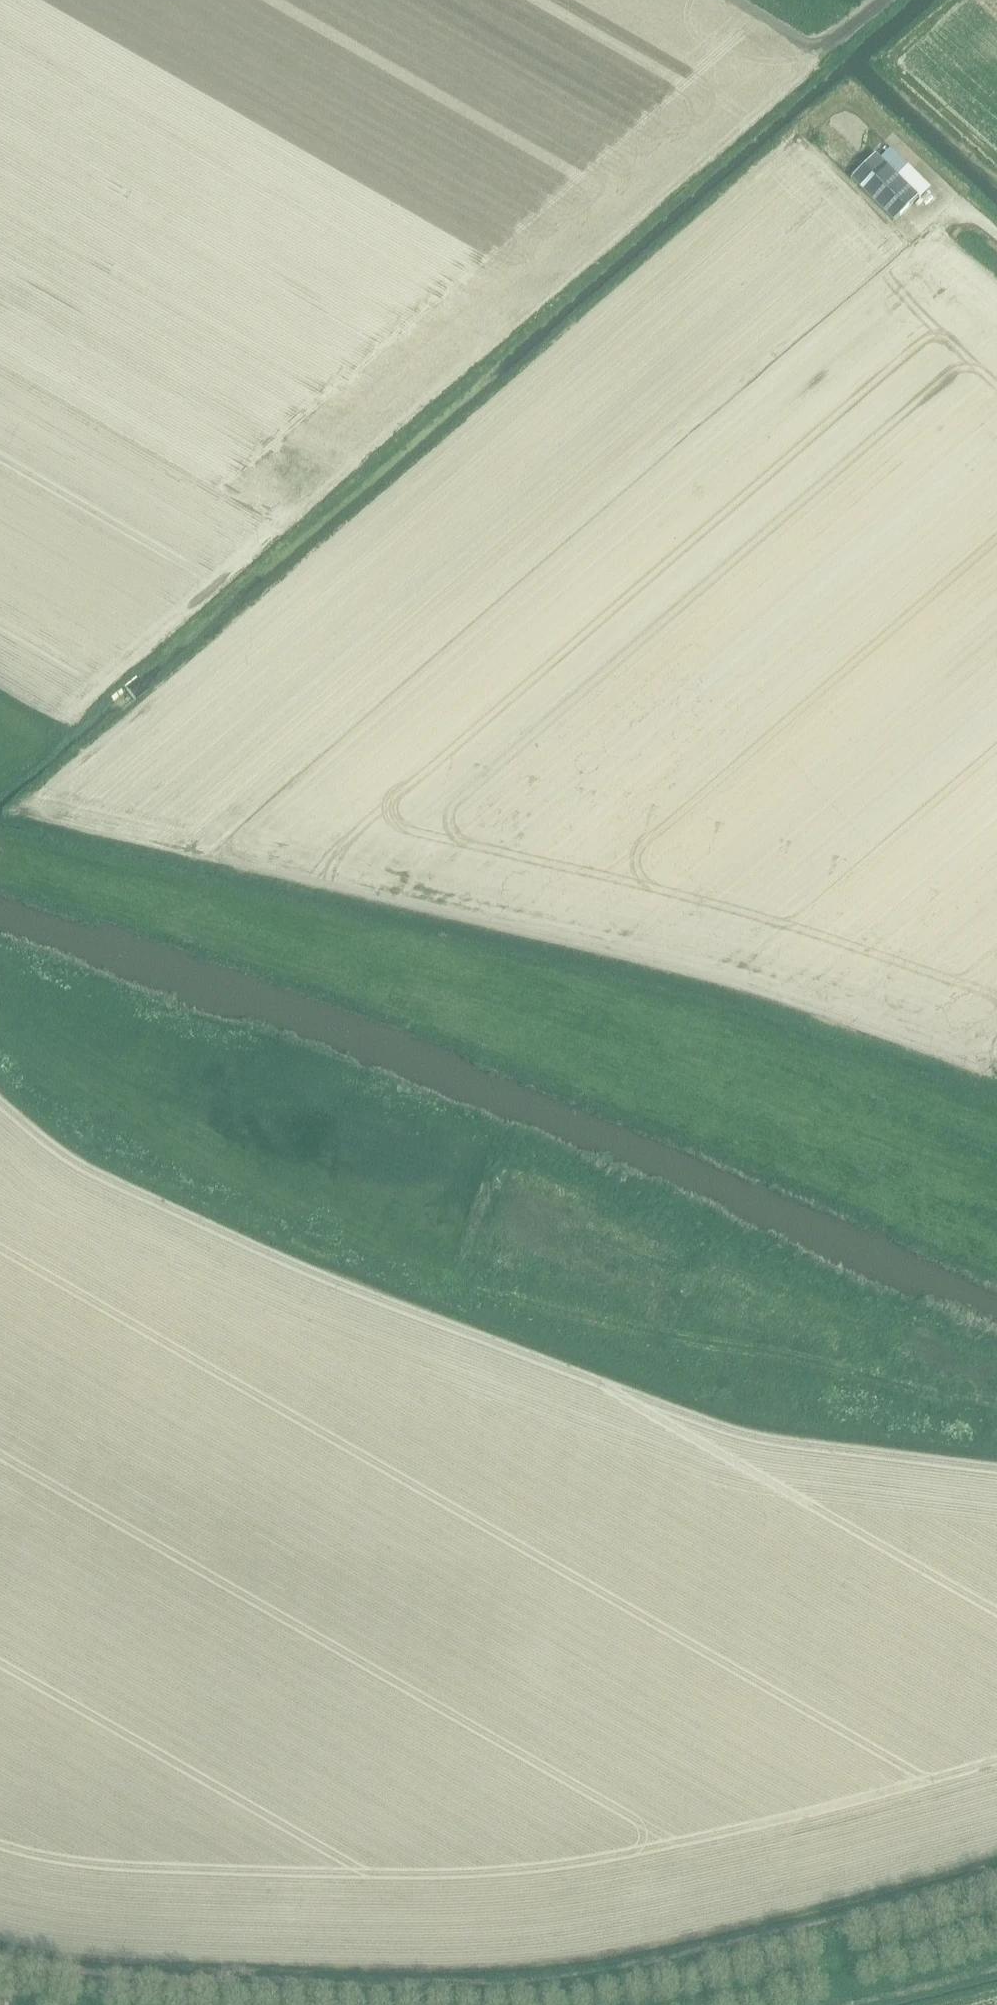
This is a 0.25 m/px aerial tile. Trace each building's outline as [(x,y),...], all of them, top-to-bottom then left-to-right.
[(851,179),(894,221),(918,197),(875,155),(851,179)]
